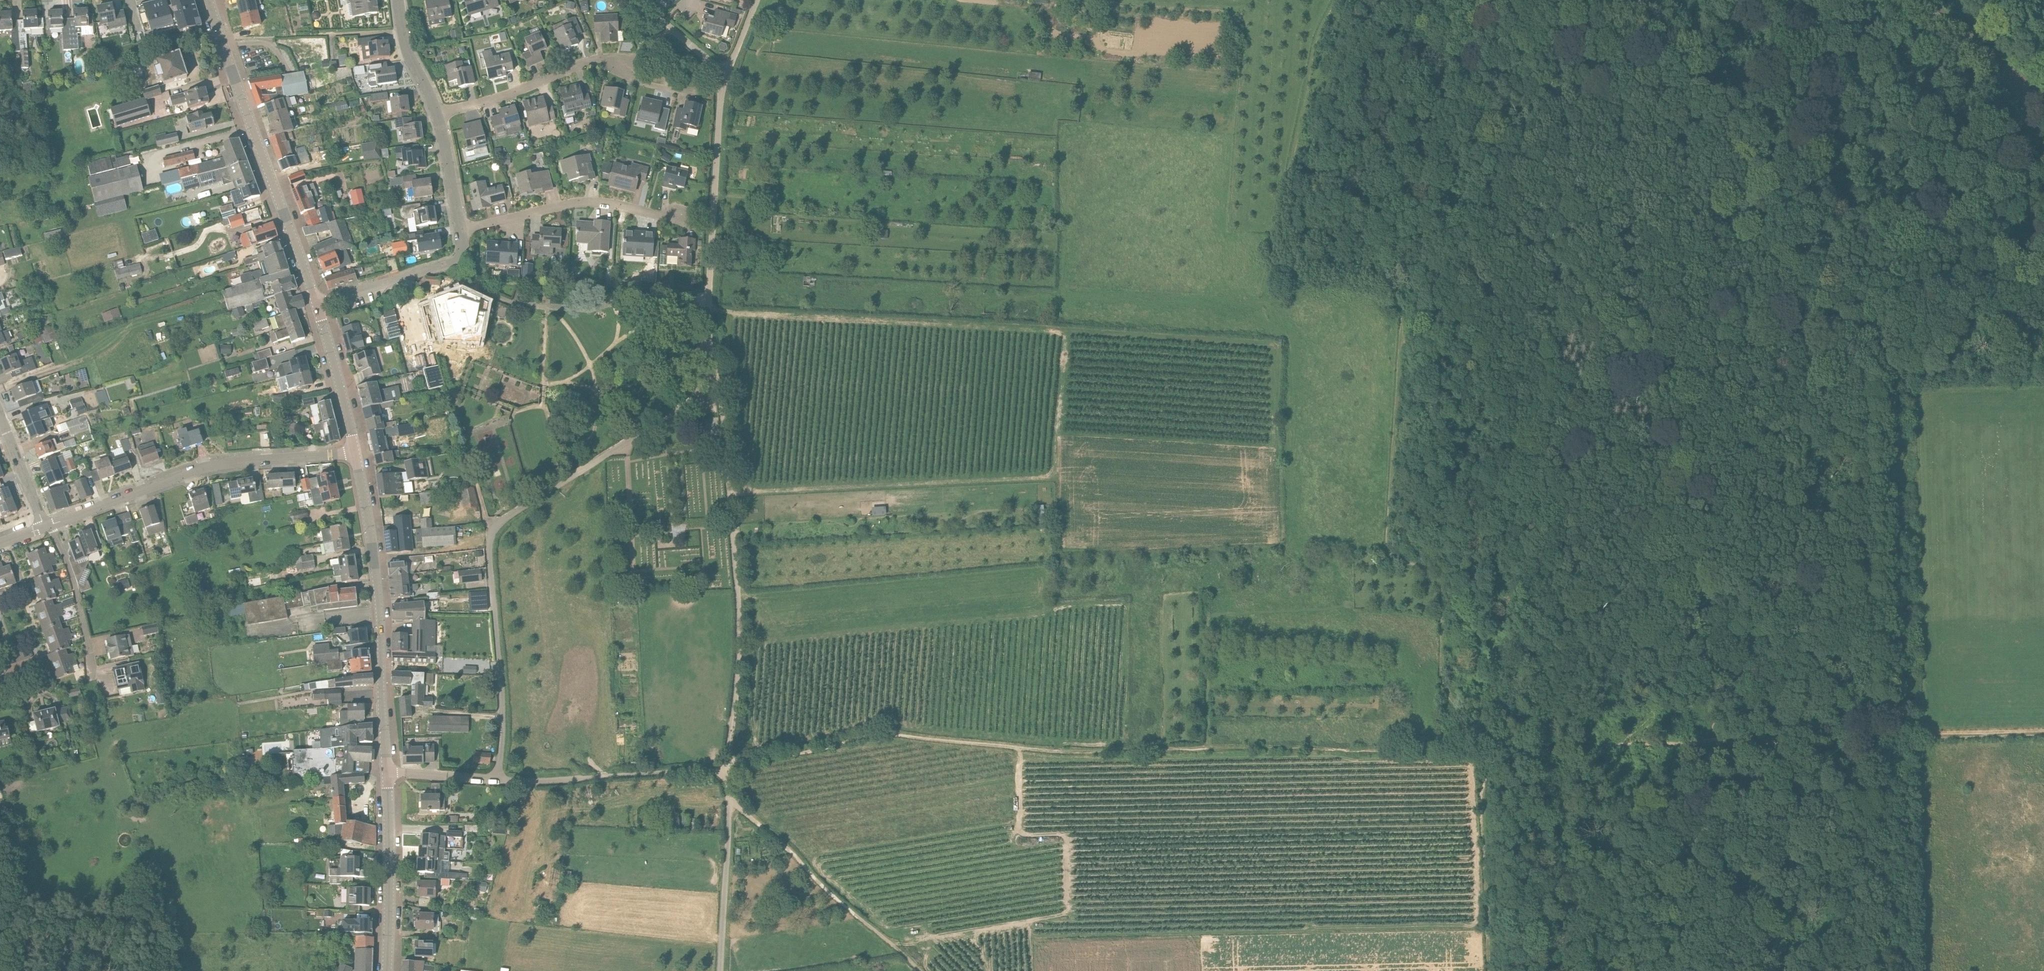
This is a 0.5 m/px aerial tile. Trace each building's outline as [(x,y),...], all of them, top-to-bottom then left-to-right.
[(171,2),(167,3),(166,0),(163,0),(143,6),(137,8),(146,40),(179,31),(180,33),(202,26),(194,0),(170,0),(171,2)] [(257,12),(255,5),(261,4),(260,0),(251,0),(237,3),(241,16),(257,12)] [(348,1),(354,0),(355,7),(357,7),(358,15),(378,12),(376,0),(348,0),(348,1)] [(449,0),(431,0),(425,1),(428,18),(429,18),(430,26),(444,23),(444,19),(452,17),(449,0)] [(496,0),(465,0),(469,15),(498,7),(496,0)] [(575,3),(567,1),(565,8),(574,10),(575,3)] [(109,30),(127,27),(124,11),(114,13),(112,5),(97,8),(101,26),(108,25),(109,30)] [(77,28),(77,33),(81,33),(82,36),(95,35),(94,19),(89,20),(89,10),(75,11),(76,28),(77,28)] [(714,17),(706,15),(703,25),(704,25),(703,32),(721,37),(724,25),(733,27),(736,15),(729,14),(716,10),(714,17)] [(24,12),(26,29),(31,29),(45,28),(44,18),(38,19),(38,11),(24,12)] [(63,11),(50,12),(51,30),(64,29),(63,11)] [(260,25),(257,12),(241,16),(244,29),(260,25)] [(12,30),(11,13),(0,14),(0,31),(12,30)] [(616,14),(593,15),(594,33),(602,33),(602,42),(617,41),(616,14)] [(552,27),(563,51),(578,45),(575,37),(581,34),(574,17),(552,27)] [(458,29),(450,30),(452,40),(460,39),(458,29)] [(505,32),(499,34),(501,41),(507,40),(505,32)] [(539,52),(546,49),(539,33),(524,39),(529,51),(522,54),(528,67),(536,63),(534,57),(540,54),(539,52)] [(20,51),(19,34),(12,35),(11,35),(13,52),(20,51)] [(19,34),(20,51),(21,68),(29,68),(27,51),(26,34),(19,34)] [(380,36),(374,37),(357,39),(358,46),(361,46),(363,60),(370,59),(390,56),(388,42),(381,43),(380,36)] [(482,52),(489,80),(506,76),(505,72),(513,71),(509,53),(493,57),(491,50),(482,52)] [(162,78),(164,85),(187,77),(179,53),(156,61),(158,67),(154,68),(157,80),(162,78)] [(347,54),(338,56),(339,66),(348,65),(347,54)] [(462,62),(462,63),(446,67),(449,82),(457,80),(459,87),(474,83),(471,67),(469,61),(462,62)] [(388,69),(387,62),(369,65),(370,74),(369,74),(368,76),(369,85),(371,87),(377,86),(377,85),(397,82),(395,68),(388,69)] [(358,75),(366,72),(364,66),(356,69),(358,75)] [(304,71),(281,76),(281,86),(284,98),(284,97),(308,93),(304,71)] [(284,98),(281,86),(281,76),(248,81),(258,108),(265,106),(265,105),(284,99),(284,98),(284,97),(284,98)] [(574,88),(561,91),(565,106),(562,106),(565,117),(575,114),(574,111),(591,107),(588,94),(581,96),(578,84),(573,86),(574,88)] [(143,91),(146,98),(146,100),(161,95),(158,86),(143,91)] [(170,106),(172,106),(187,102),(188,108),(209,103),(205,88),(170,97),(168,100),(170,106)] [(624,92),(606,88),(601,107),(614,110),(613,115),(625,117),(629,100),(622,98),(624,92)] [(388,100),(387,93),(371,95),(372,102),(388,100)] [(268,116),(286,110),(286,109),(293,107),(290,97),(285,99),(284,98),(284,99),(265,105),(265,106),(267,111),(268,116)] [(407,97),(390,99),(392,114),(397,113),(398,120),(407,118),(406,112),(409,112),(407,97)] [(552,106),(545,107),(543,97),(524,102),(530,127),(549,122),(549,121),(555,119),(552,106)] [(151,115),(146,100),(146,98),(111,109),(116,126),(151,115)] [(644,98),(638,120),(657,125),(658,123),(661,109),(662,102),(644,98)] [(337,111),(348,108),(346,101),(335,103),(336,104),(336,106),(337,111)] [(678,108),(673,128),(686,131),(688,125),(697,127),(702,106),(686,103),(684,110),(678,108)] [(497,137),(511,133),(513,134),(520,132),(521,130),(521,129),(522,129),(514,106),(499,111),(500,115),(491,118),(497,137)] [(286,110),(268,116),(271,125),(268,126),(268,127),(289,120),(286,110)] [(203,116),(202,112),(186,116),(190,131),(215,125),(212,114),(203,116)] [(289,120),(268,127),(272,137),(270,138),(270,139),(291,132),(291,131),(293,130),(298,128),(295,118),(289,120)] [(412,125),(411,118),(407,118),(398,120),(394,120),(396,129),(402,128),(403,141),(422,139),(420,124),(412,125)] [(468,148),(485,144),(479,122),(469,124),(470,128),(463,129),(468,148)] [(273,147),(278,162),(293,157),(290,149),(291,149),(289,143),(294,141),(291,131),(293,131),(293,130),(291,131),(291,132),(270,139),(273,147)] [(157,148),(179,142),(177,133),(166,135),(165,133),(154,135),(157,148)] [(312,144),(322,143),(320,135),(310,137),(312,144)] [(221,153),(223,158),(226,168),(227,168),(247,162),(239,139),(222,144),(225,152),(221,153)] [(377,140),(369,142),(370,150),(379,149),(377,140)] [(415,166),(416,169),(426,168),(425,157),(422,157),(422,151),(420,151),(419,145),(396,148),(397,158),(403,158),(404,164),(408,163),(408,167),(415,166)] [(278,162),(282,172),(298,166),(299,166),(300,169),(308,168),(306,146),(294,148),(295,154),(293,155),(291,149),(290,149),(293,157),(278,162)] [(165,167),(195,160),(193,151),(163,159),(165,167)] [(668,163),(672,157),(665,153),(661,158),(668,163)] [(563,175),(568,174),(569,181),(586,176),(587,180),(595,178),(589,154),(560,162),(563,175)] [(87,164),(91,176),(131,165),(128,155),(116,158),(116,156),(87,164)] [(195,165),(197,176),(226,168),(223,158),(195,165)] [(612,163),(603,161),(601,172),(609,174),(612,163)] [(256,184),(247,162),(227,168),(226,168),(197,176),(201,188),(222,182),(222,179),(229,177),(231,183),(237,181),(240,189),(232,192),(256,184)] [(630,166),(614,162),(608,185),(619,187),(620,184),(636,188),(638,180),(645,182),(649,167),(631,163),(630,166)] [(95,203),(115,198),(143,191),(137,165),(89,178),(95,203)] [(192,177),(197,176),(195,165),(178,170),(160,175),(163,185),(192,177)] [(685,188),(688,172),(667,167),(662,186),(669,188),(670,184),(685,188)] [(291,184),(306,179),(303,171),(288,177),(291,184)] [(538,193),(552,189),(547,171),(531,175),(530,171),(516,175),(521,193),(537,189),(538,193)] [(432,195),(429,179),(417,181),(416,174),(403,176),(405,189),(412,188),(414,198),(432,195)] [(486,182),(471,185),(475,201),(472,202),(474,211),(485,208),(485,206),(505,201),(501,185),(488,188),(486,182)] [(301,214),(303,214),(315,209),(314,205),(316,204),(313,198),(318,196),(313,183),(306,186),(292,192),(297,204),(301,214)] [(256,184),(232,192),(236,203),(260,196),(256,184)] [(357,198),(352,199),(353,206),(365,203),(361,189),(356,191),(357,198)] [(223,218),(236,215),(234,203),(220,206),(223,218)] [(408,219),(415,218),(416,227),(437,223),(434,207),(421,209),(420,203),(402,206),(403,215),(407,214),(408,219)] [(309,227),(337,221),(334,212),(332,212),(330,206),(319,209),(316,210),(315,209),(303,214),(306,222),(309,227)] [(258,208),(241,214),(244,223),(245,226),(262,220),(258,208)] [(228,218),(231,228),(244,223),(241,214),(228,218)] [(352,243),(344,219),(337,221),(309,227),(303,229),(305,236),(330,230),(333,240),(314,247),(318,258),(334,252),(335,253),(336,252),(337,253),(346,249),(354,246),(352,243)] [(589,222),(578,222),(576,244),(587,244),(587,251),(608,252),(610,222),(595,221),(594,224),(588,224),(589,222)] [(273,224),(272,224),(241,235),(240,240),(243,248),(278,237),(273,224)] [(540,247),(560,249),(561,230),(546,229),(546,233),(540,233),(540,236),(533,235),(532,250),(540,250),(540,247)] [(61,230),(45,235),(47,241),(63,237),(61,230)] [(406,233),(407,243),(417,241),(419,253),(441,249),(439,234),(424,237),(423,231),(406,233)] [(652,258),(654,237),(636,236),(636,232),(624,231),(623,257),(652,258)] [(145,244),(152,242),(148,232),(141,234),(145,244)] [(667,266),(667,256),(677,257),(677,266),(691,267),(692,250),(695,250),(695,239),(682,239),(682,245),(668,244),(668,246),(661,246),(660,256),(660,265),(667,266)] [(406,241),(392,244),(394,257),(408,254),(406,241)] [(279,242),(262,248),(255,250),(253,253),(252,254),(253,256),(250,257),(243,259),(245,267),(264,260),(283,254),(279,242)] [(504,247),(487,246),(487,260),(517,261),(518,244),(504,243),(504,247)] [(6,259),(22,255),(20,247),(4,251),(6,259)] [(334,271),(351,264),(350,261),(346,249),(337,253),(336,252),(335,253),(334,252),(318,258),(324,273),(334,269),(334,271)] [(230,260),(236,257),(234,251),(228,254),(230,260)] [(251,272),(241,275),(243,284),(288,271),(289,271),(283,254),(264,260),(266,268),(251,273),(251,272)] [(131,276),(142,273),(140,263),(118,268),(115,269),(118,279),(131,276)] [(533,264),(523,263),(522,279),(535,280),(536,273),(533,272),(533,264)] [(361,267),(359,268),(358,267),(353,268),(350,269),(324,279),(329,290),(357,280),(355,274),(363,272),(361,267)] [(507,269),(507,277),(519,278),(519,270),(507,269)] [(242,306),(245,306),(252,303),(261,300),(265,299),(275,296),(289,292),(297,289),(293,277),(290,278),(288,271),(243,284),(239,286),(222,291),(228,310),(232,309),(242,306)] [(418,285),(420,295),(420,296),(429,294),(427,286),(428,285),(440,285),(441,278),(424,277),(418,285)] [(656,279),(641,278),(641,287),(655,288),(656,279)] [(457,291),(423,307),(429,334),(440,331),(442,341),(461,337),(463,344),(466,344),(465,341),(481,337),(486,316),(478,315),(481,302),(457,291)] [(11,313),(9,307),(3,309),(1,301),(4,300),(2,292),(0,293),(0,317),(11,313)] [(278,308),(281,315),(295,310),(305,306),(302,296),(292,299),(289,292),(275,296),(277,304),(275,305),(276,309),(278,308)] [(263,305),(261,301),(261,300),(252,303),(253,308),(263,305)] [(245,316),(243,306),(232,309),(235,319),(245,316)] [(279,329),(274,331),(275,334),(300,325),(296,312),(295,311),(295,310),(281,315),(275,317),(279,329)] [(111,311),(102,315),(105,322),(114,319),(111,311)] [(269,327),(266,319),(253,323),(256,331),(269,327)] [(344,335),(342,336),(347,353),(364,348),(357,323),(342,327),(344,335)] [(305,338),(300,325),(275,334),(274,331),(270,332),(270,334),(274,343),(290,337),(291,340),(292,343),(305,338)] [(41,331),(44,340),(45,343),(57,338),(53,326),(41,331)] [(19,341),(33,335),(30,328),(16,334),(19,341)] [(231,330),(233,337),(241,334),(239,328),(231,330)] [(12,341),(7,330),(2,333),(0,333),(0,346),(12,341)] [(19,362),(13,345),(8,347),(12,357),(1,361),(6,375),(21,369),(23,374),(36,369),(32,357),(19,362)] [(231,345),(221,345),(220,354),(231,354),(231,345)] [(260,360),(266,358),(272,356),(270,348),(257,352),(260,360)] [(365,378),(380,374),(373,351),(355,356),(360,372),(363,371),(365,378)] [(281,378),(285,377),(293,375),(309,371),(305,357),(300,358),(298,355),(292,358),(293,360),(290,361),(290,362),(280,364),(278,367),(281,378)] [(269,368),(266,358),(260,360),(252,362),(255,372),(269,368)] [(429,390),(445,386),(439,365),(423,370),(429,390)] [(85,369),(78,370),(81,382),(88,381),(85,369)] [(309,389),(308,385),(313,384),(309,371),(293,375),(285,377),(281,378),(277,379),(279,391),(282,393),(297,389),(300,388),(301,390),(309,389)] [(32,382),(12,390),(17,402),(29,398),(31,404),(45,398),(42,392),(36,394),(32,382)] [(357,388),(363,409),(393,402),(401,400),(400,397),(392,398),(390,388),(379,391),(377,382),(357,388)] [(100,408),(111,405),(106,389),(95,393),(100,408)] [(451,407),(460,403),(463,395),(463,394),(454,390),(447,393),(446,393),(448,400),(451,407)] [(69,402),(72,409),(84,404),(82,398),(69,402)] [(310,406),(315,425),(322,423),(335,420),(330,401),(318,404),(315,405),(310,406)] [(384,424),(382,416),(380,409),(394,406),(393,402),(363,409),(366,420),(369,432),(397,426),(396,421),(384,424)] [(78,407),(80,414),(86,412),(84,405),(78,407)] [(22,414),(27,426),(50,417),(46,407),(43,409),(42,406),(36,409),(22,414)] [(76,419),(66,423),(69,430),(89,422),(86,415),(82,416),(76,419)] [(287,427),(298,427),(297,416),(287,417),(287,420),(282,421),(282,427),(287,427)] [(32,440),(46,435),(45,434),(52,431),(50,426),(53,425),(50,417),(27,426),(32,440)] [(322,439),(325,438),(327,444),(340,441),(335,420),(322,423),(315,425),(314,426),(311,426),(312,428),(314,427),(315,434),(320,433),(322,439)] [(71,436),(91,429),(89,422),(69,430),(71,436)] [(369,432),(374,456),(389,453),(389,452),(388,447),(386,447),(384,438),(399,435),(398,433),(414,430),(413,423),(397,426),(369,432)] [(202,443),(198,430),(187,433),(186,429),(178,432),(184,449),(202,443)] [(131,449),(128,438),(120,441),(124,452),(131,449)] [(35,447),(39,459),(56,453),(55,452),(76,444),(74,439),(57,445),(55,439),(51,441),(35,447)] [(143,465),(159,459),(155,447),(153,442),(137,447),(139,453),(143,465)] [(63,455),(41,463),(46,475),(75,464),(74,464),(72,458),(73,458),(70,450),(62,453),(63,455)] [(398,450),(389,452),(389,453),(374,456),(376,466),(394,462),(393,458),(400,456),(398,450)] [(108,455),(108,458),(109,458),(115,475),(132,469),(128,457),(127,458),(126,454),(114,457),(113,454),(108,455)] [(101,480),(115,475),(109,458),(108,458),(95,463),(101,480)] [(406,473),(407,476),(408,481),(429,477),(425,458),(404,462),(406,473)] [(50,486),(64,481),(62,475),(70,472),(69,472),(76,469),(75,464),(46,475),(50,486)] [(81,473),(83,479),(86,478),(92,476),(90,472),(89,469),(82,471),(83,473),(81,473)] [(296,487),(295,473),(280,474),(281,488),(296,487)] [(404,494),(403,482),(402,474),(401,473),(376,476),(379,498),(404,494)] [(266,476),(267,490),(281,488),(280,474),(266,476)] [(304,492),(310,490),(336,485),(333,474),(317,477),(317,478),(309,480),(308,479),(301,481),(304,492)] [(83,500),(92,496),(93,496),(86,478),(83,479),(75,482),(83,500)] [(262,483),(255,484),(253,479),(237,482),(237,483),(228,484),(231,500),(240,498),(240,495),(248,494),(250,503),(264,500),(263,493),(264,493),(262,483)] [(453,479),(445,480),(447,489),(454,488),(453,479)] [(68,508),(68,507),(63,493),(70,491),(68,486),(67,484),(59,488),(56,489),(45,493),(52,514),(68,508)] [(221,485),(214,486),(216,507),(224,507),(221,485)] [(315,497),(322,496),(323,503),(339,499),(336,485),(310,490),(311,492),(314,491),(315,497)] [(3,490),(0,491),(0,506),(13,500),(8,488),(3,490)] [(210,508),(208,502),(204,489),(197,492),(196,489),(190,491),(191,494),(189,495),(191,501),(188,502),(190,508),(193,507),(195,513),(210,508)] [(474,490),(462,495),(467,510),(479,506),(474,490)] [(13,500),(0,506),(0,512),(2,518),(17,512),(13,500)] [(146,507),(139,509),(145,529),(159,524),(156,516),(159,515),(158,512),(155,513),(153,507),(146,509),(146,507)] [(873,515),(887,514),(886,507),(873,508),(873,515)] [(291,521),(295,520),(296,525),(306,524),(304,518),(308,517),(306,510),(289,513),(291,521)] [(198,522),(196,514),(184,518),(187,526),(198,522)] [(115,520),(102,525),(110,548),(123,543),(121,536),(129,534),(132,543),(138,541),(130,515),(129,515),(131,522),(117,527),(115,520)] [(395,531),(391,532),(390,525),(383,526),(384,532),(386,554),(412,551),(410,515),(393,517),(395,531)] [(432,528),(431,519),(421,520),(422,529),(432,528)] [(321,530),(323,544),(348,540),(345,526),(330,529),(321,530)] [(456,545),(455,526),(432,528),(422,529),(423,542),(424,547),(456,545)] [(104,549),(97,531),(92,533),(83,530),(82,533),(78,535),(88,563),(89,561),(87,556),(99,551),(104,549)] [(88,563),(78,535),(76,535),(68,552),(72,553),(69,559),(81,592),(91,588),(88,581),(88,578),(91,571),(86,568),(88,563)] [(350,550),(348,540),(323,544),(326,555),(335,553),(350,550)] [(27,554),(32,567),(55,559),(53,553),(47,555),(44,548),(27,554)] [(301,556),(301,561),(302,563),(314,561),(313,554),(301,556)] [(333,566),(334,572),(356,568),(354,556),(338,558),(338,559),(330,561),(331,566),(333,566)] [(34,579),(34,580),(48,575),(53,573),(51,566),(57,564),(55,559),(32,567),(36,578),(34,579)] [(302,563),(296,564),(297,570),(303,569),(303,570),(315,568),(314,561),(302,563)] [(4,587),(16,583),(10,565),(4,568),(1,562),(0,563),(0,576),(4,587)] [(406,562),(387,564),(389,576),(408,574),(413,573),(422,562),(409,563),(406,563),(406,562)] [(334,572),(335,577),(337,577),(338,583),(358,580),(356,568),(334,572)] [(459,584),(482,581),(480,569),(458,571),(459,584)] [(408,574),(389,576),(390,587),(409,585),(408,574)] [(36,592),(60,584),(58,578),(50,581),(48,575),(34,580),(36,584),(33,584),(36,592)] [(126,579),(116,582),(119,591),(129,588),(126,579)] [(34,606),(52,600),(56,598),(53,591),(58,590),(58,592),(62,590),(62,588),(60,584),(36,592),(39,600),(41,599),(43,603),(34,606)] [(390,587),(391,599),(410,597),(410,592),(416,591),(418,589),(418,584),(409,585),(390,587)] [(308,592),(311,605),(310,605),(310,607),(317,606),(317,611),(332,610),(358,606),(355,588),(338,590),(337,586),(328,588),(328,587),(308,592)] [(308,592),(232,606),(233,613),(239,613),(239,614),(245,613),(248,626),(288,618),(286,610),(310,605),(311,605),(308,592)] [(39,618),(62,610),(59,604),(54,606),(52,600),(34,606),(39,618)] [(392,617),(425,618),(425,611),(439,611),(438,600),(392,605),(392,617)] [(487,609),(487,601),(469,602),(470,611),(487,609)] [(39,618),(43,630),(60,624),(58,617),(64,615),(62,610),(39,618)] [(426,618),(426,611),(439,611),(425,611),(425,618),(425,653),(392,652),(392,662),(435,663),(435,657),(442,657),(443,646),(426,646),(426,618)] [(392,634),(392,652),(425,653),(425,618),(392,617),(392,620),(413,620),(413,635),(408,635),(408,634),(392,634)] [(142,627),(144,635),(159,632),(158,623),(142,627)] [(63,630),(60,624),(43,630),(47,642),(70,633),(68,628),(63,630)] [(350,645),(367,643),(366,629),(349,631),(350,645)] [(48,655),(69,648),(67,641),(72,639),(70,633),(47,642),(52,654),(48,655)] [(107,640),(109,646),(108,647),(109,652),(110,652),(112,659),(126,656),(126,657),(134,655),(132,645),(127,646),(125,635),(107,640)] [(315,665),(327,663),(342,661),(347,661),(370,658),(369,649),(351,651),(351,652),(338,653),(338,649),(330,650),(329,643),(312,645),(315,665)] [(48,655),(52,667),(75,659),(73,653),(68,655),(66,649),(69,648),(48,655)] [(351,673),(371,671),(370,658),(347,661),(348,667),(350,666),(351,673)] [(75,659),(52,667),(57,680),(74,673),(72,667),(77,665),(75,659)] [(342,669),(342,661),(327,663),(328,671),(341,670),(341,669),(342,669)] [(118,688),(120,688),(132,685),(133,692),(144,689),(143,683),(144,682),(139,663),(114,669),(118,688)] [(411,673),(411,674),(391,673),(391,684),(411,685),(413,685),(413,705),(422,706),(432,707),(432,699),(423,698),(424,685),(433,686),(433,674),(411,673)] [(353,677),(354,686),(374,685),(373,675),(353,677)] [(335,679),(326,681),(327,686),(335,685),(335,688),(354,686),(353,677),(335,680),(335,679)] [(80,688),(65,690),(66,697),(81,695),(80,688)] [(341,706),(341,703),(341,689),(324,690),(324,691),(313,692),(314,700),(328,699),(329,706),(341,706)] [(156,692),(158,707),(160,718),(169,716),(167,703),(165,703),(163,691),(156,692)] [(400,698),(401,718),(412,716),(411,704),(411,695),(400,698)] [(347,706),(347,711),(340,711),(340,727),(354,726),(364,725),(363,719),(365,719),(364,706),(347,706)] [(55,709),(34,715),(35,722),(28,723),(31,732),(38,731),(38,732),(59,727),(58,723),(71,720),(68,707),(55,710),(55,709)] [(431,734),(453,733),(452,717),(431,717),(431,734)] [(10,738),(8,729),(6,730),(5,722),(0,723),(0,740),(10,738)] [(354,726),(340,727),(321,729),(321,733),(319,733),(320,748),(308,749),(294,750),(294,757),(343,752),(344,747),(355,747),(357,747),(356,738),(359,738),(359,743),(372,742),(373,724),(364,725),(354,726)] [(408,745),(404,749),(403,749),(403,764),(423,764),(423,762),(434,761),(434,745),(422,746),(422,748),(413,749),(408,745)] [(372,748),(357,747),(355,747),(344,747),(343,752),(294,757),(294,759),(292,759),(293,777),(295,777),(295,779),(314,778),(330,775),(369,772),(369,762),(371,762),(372,748)] [(474,762),(489,763),(490,754),(474,752),(474,762)] [(333,798),(333,799),(344,798),(343,784),(365,782),(364,773),(369,773),(369,772),(330,775),(314,778),(323,777),(324,785),(325,785),(326,790),(324,790),(325,799),(333,798)] [(421,809),(440,810),(445,810),(445,807),(445,795),(440,795),(439,784),(431,784),(431,796),(421,796),(421,809)] [(376,826),(368,824),(346,821),(344,798),(333,799),(335,825),(327,825),(328,836),(342,835),(341,840),(376,846),(376,826)] [(675,817),(663,816),(663,830),(675,831),(675,817)] [(445,836),(438,835),(421,834),(420,846),(444,848),(445,836)] [(444,848),(420,846),(419,846),(419,859),(418,859),(418,860),(442,861),(442,848),(444,848)] [(359,857),(340,857),(340,859),(330,859),(329,876),(330,876),(330,884),(352,884),(353,877),(359,877),(359,857)] [(442,861),(418,860),(417,872),(440,873),(440,878),(454,879),(462,879),(462,873),(442,872),(442,861)] [(418,882),(417,896),(436,897),(436,882),(418,882)] [(346,888),(346,905),(369,906),(369,889),(355,888),(346,888)] [(438,915),(434,915),(416,914),(416,929),(434,929),(438,929),(438,915)] [(343,921),(342,934),(355,934),(355,938),(372,938),(372,934),(372,920),(355,920),(354,920),(354,921),(343,921)] [(372,961),(373,938),(372,938),(355,938),(355,949),(355,970),(372,970),(372,961)] [(433,943),(415,942),(415,956),(433,957),(433,943)] [(403,970),(422,970),(428,970),(434,970),(435,966),(423,964),(424,961),(415,961),(403,961),(403,970)]
